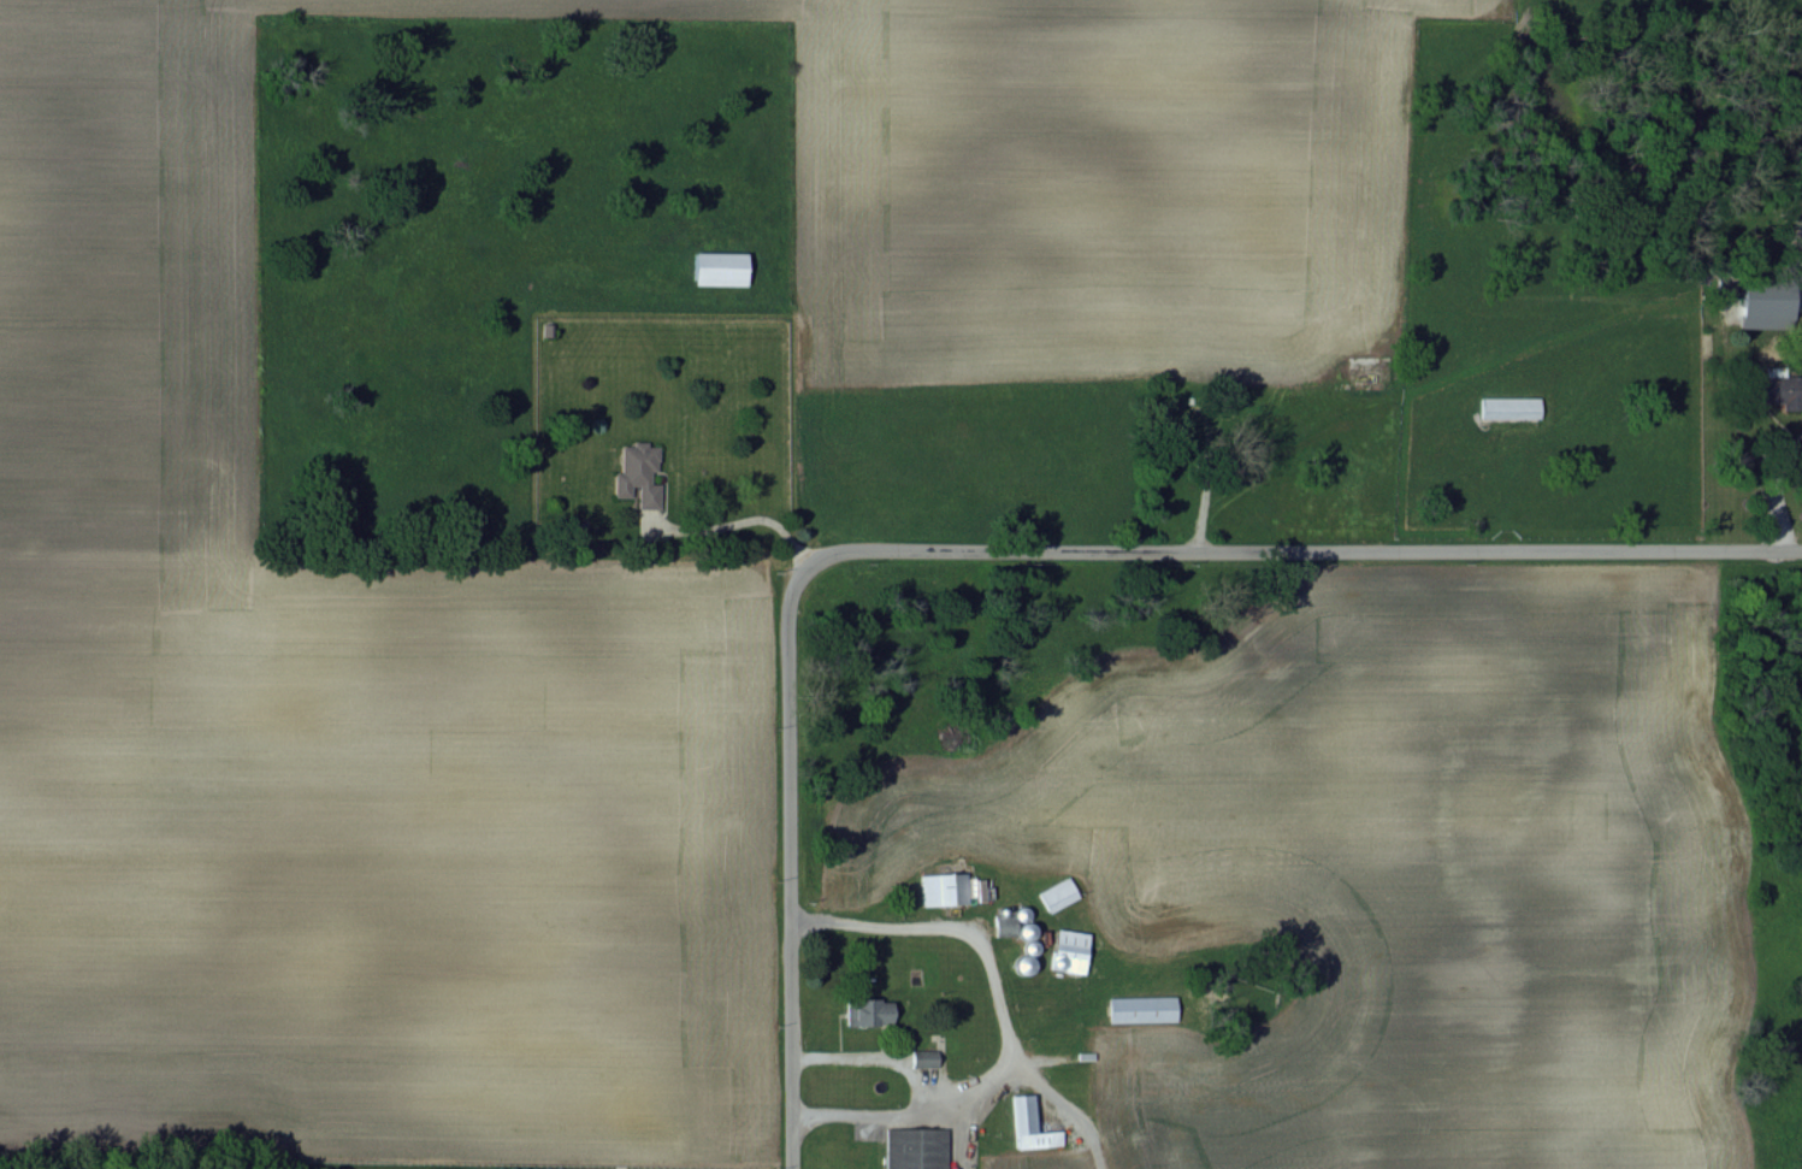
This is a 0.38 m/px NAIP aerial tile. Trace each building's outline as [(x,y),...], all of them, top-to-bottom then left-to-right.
[(744,286),(745,252),(693,252),(692,285),(744,286)] [(1792,319),(1792,283),(1741,284),(1742,328),(1783,328),(1783,319),(1792,319)] [(1785,376),(1785,367),(1767,367),(1767,376),(1751,376),(1751,404),(1782,404),(1782,409),(1801,409),(1801,376),(1785,376)] [(1540,398),(1480,397),(1480,419),(1540,420),(1540,398)] [(614,497),(631,498),(631,490),(651,490),(651,471),(658,471),(659,446),(648,446),(648,441),(633,441),(633,446),(622,445),(621,473),(614,472),(614,497)] [(920,875),(921,906),(968,904),(967,873),(920,875)] [(993,914),(994,938),(1024,936),(1025,955),(1036,955),(1034,923),(1029,924),(1028,912),(993,914)] [(1083,974),(1087,932),(1054,929),(1050,971),(1083,974)] [(1176,1021),(1176,996),(1108,998),(1109,1023),(1176,1021)] [(891,1001),(846,1001),(845,1026),(891,1026),(891,1001)] [(911,1067),(935,1067),(936,1051),(912,1050),(911,1067)] [(1015,1149),(1062,1147),(1061,1131),(1035,1132),(1034,1095),(1013,1095),(1015,1149)] [(948,1129),(886,1128),(885,1168),(947,1168),(948,1129)]
